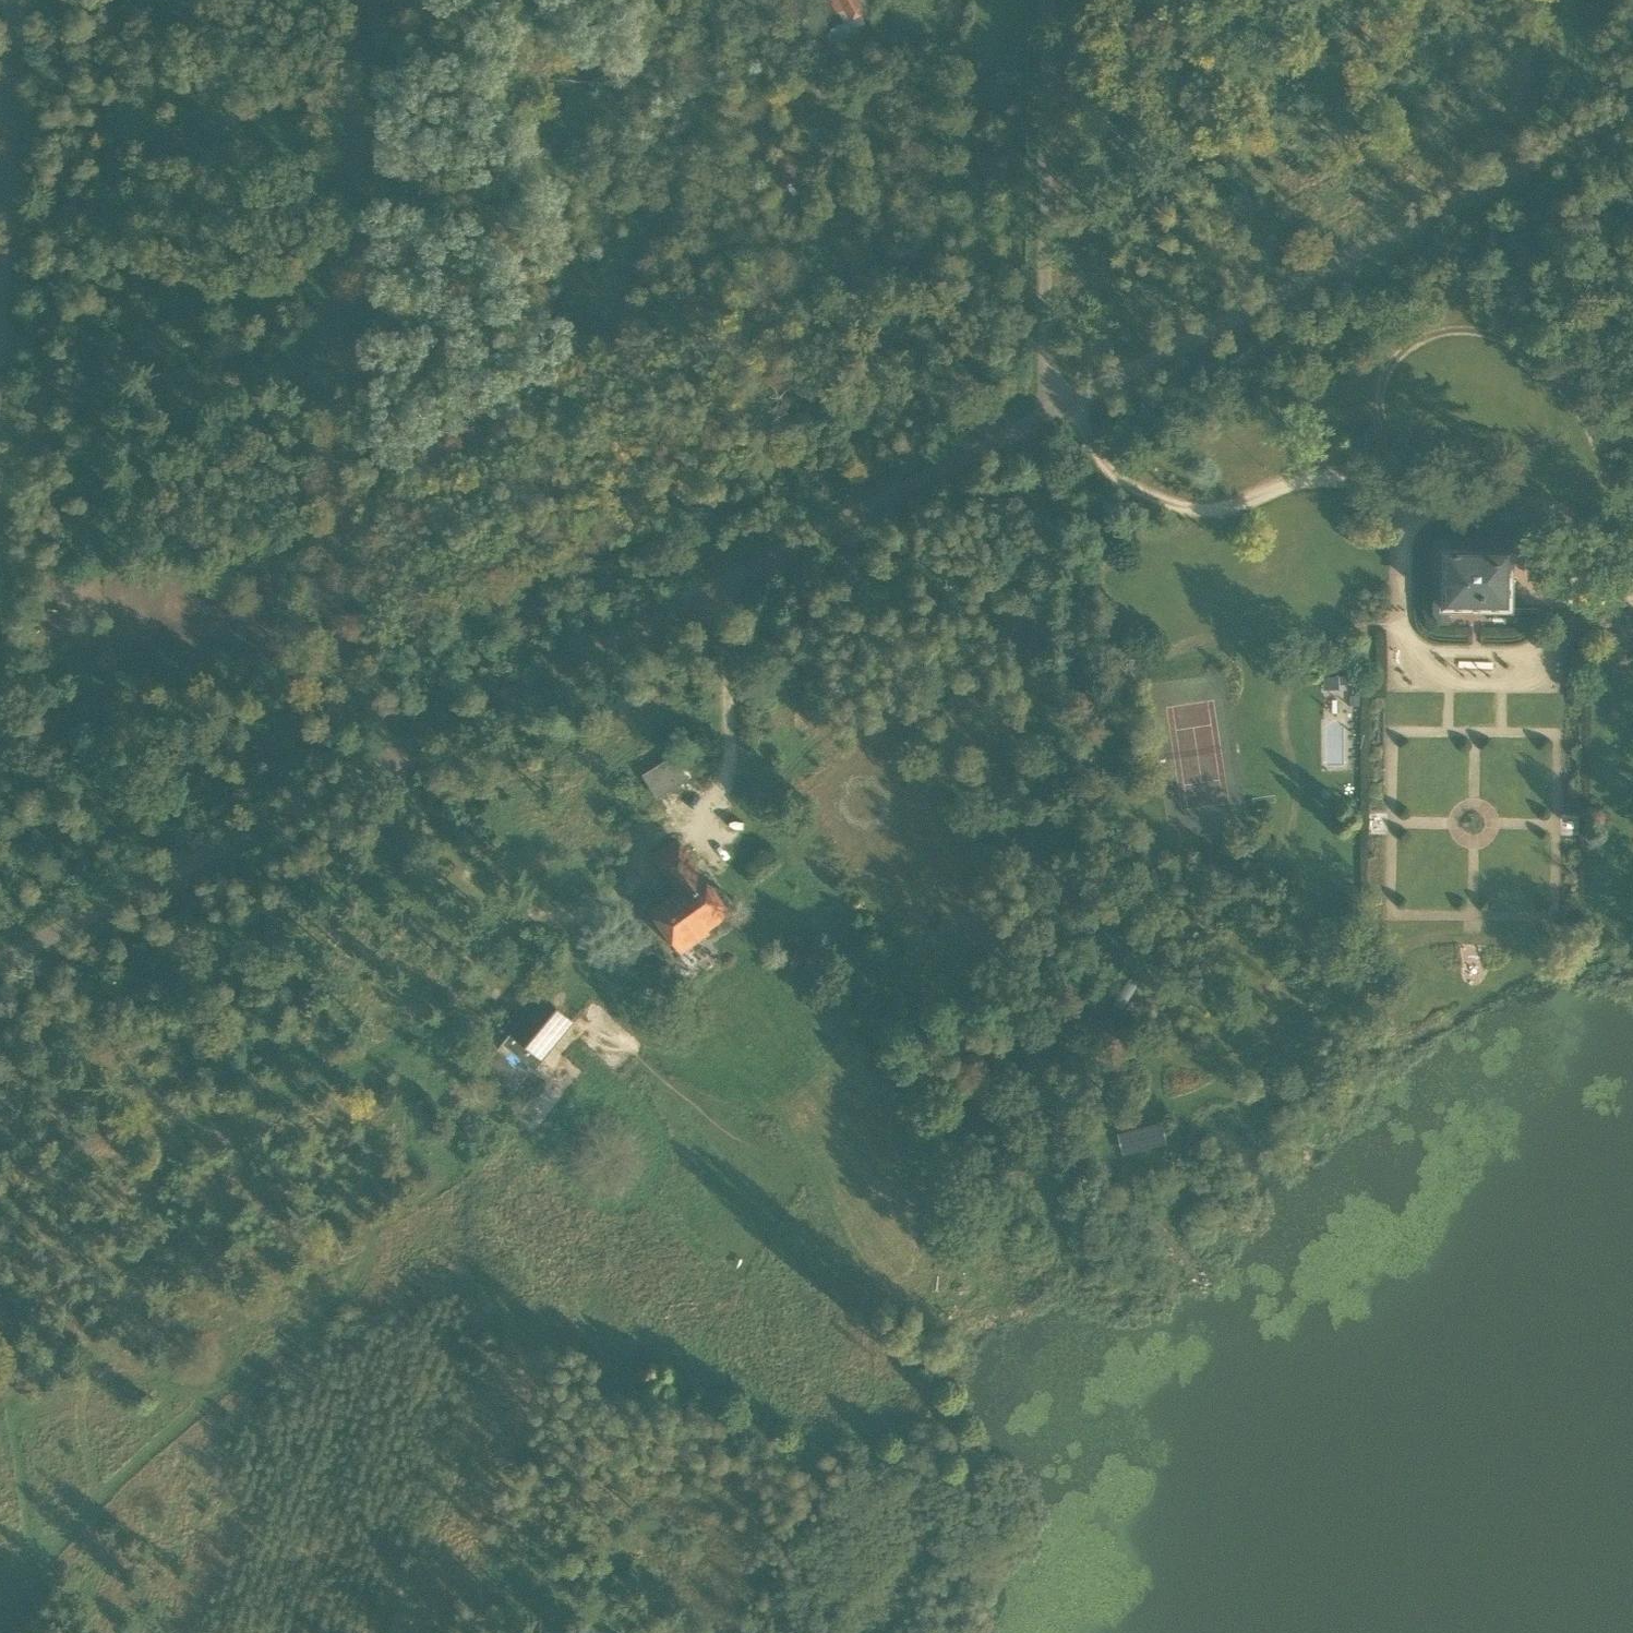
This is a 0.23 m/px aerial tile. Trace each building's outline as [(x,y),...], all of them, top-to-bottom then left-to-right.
[(837,13),(844,10),(849,21),(866,13),(860,0),(832,0),(837,13)] [(1449,624),(1449,607),(1509,608),(1510,551),(1444,551),(1443,600),(1432,600),(1432,613),(1438,624),(1449,624)] [(674,756),(659,766),(674,790),(690,780),(674,756)] [(728,912),(676,839),(655,854),(673,879),(663,886),(671,898),(652,911),(681,951),(677,954),(689,970),(701,961),(689,945),(707,932),(704,929),(728,912)] [(543,992),(509,1033),(543,1060),(576,1020),(543,992)] [(498,1049),(483,1068),(514,1092),(529,1074),(498,1049)] [(1118,1130),(1121,1143),(1162,1136),(1160,1123),(1118,1130)]
